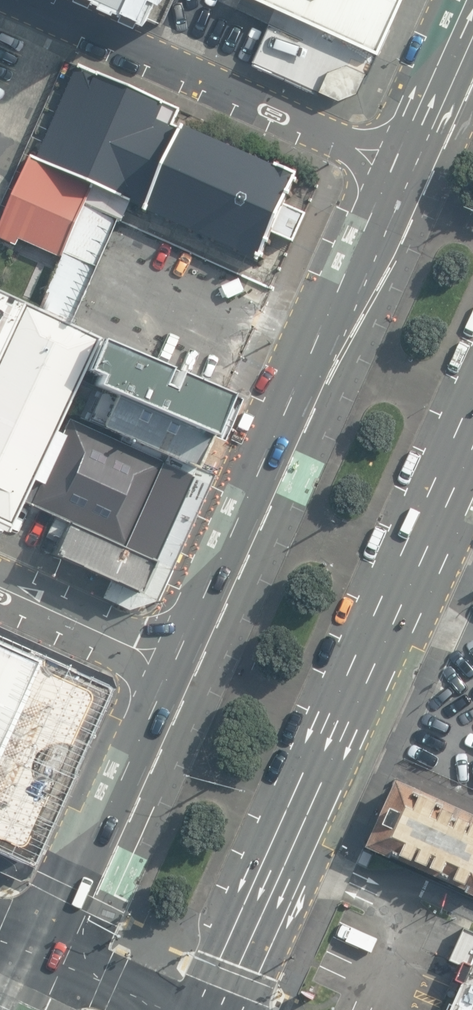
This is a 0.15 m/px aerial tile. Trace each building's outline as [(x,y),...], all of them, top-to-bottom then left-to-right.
[(164,24),(175,0),(112,0),(164,24)] [(311,20),(380,51),(403,0),(266,0),(311,20)] [(269,21),(250,63),(319,94),(321,90),(340,99),(358,92),(363,82),(366,83),(380,51),(311,20),(308,28),(304,37),(269,21)] [(181,110),(80,65),(33,158),(95,187),(146,210),(144,213),(262,264),(275,235),(295,244),(308,214),(287,205),(299,176),(182,126),(181,129),(174,126),(181,110)] [(33,158),(7,235),(24,244),(30,238),(65,256),(95,187),(33,158)] [(18,174),(0,166),(0,214),(18,174)] [(96,339),(0,294),(0,535),(3,536),(20,501),(29,480),(96,339)] [(94,389),(208,438),(226,395),(96,339),(80,374),(94,380),(91,388),(94,389)] [(124,439),(192,470),(208,438),(94,389),(91,397),(95,399),(86,421),(101,428),(100,429),(124,439)] [(54,516),(152,560),(192,470),(124,439),(122,444),(67,420),(60,435),(62,436),(40,485),(29,480),(20,501),(54,516)] [(136,595),(152,560),(54,516),(44,538),(56,544),(50,557),(136,595)] [(0,639),(0,857),(17,864),(96,684),(0,639)] [(368,851),(472,896),(472,815),(399,782),(368,851)] [(464,928),(451,958),(461,962),(454,977),(461,981),(448,1009),(472,1009),(472,932),(464,928)]
